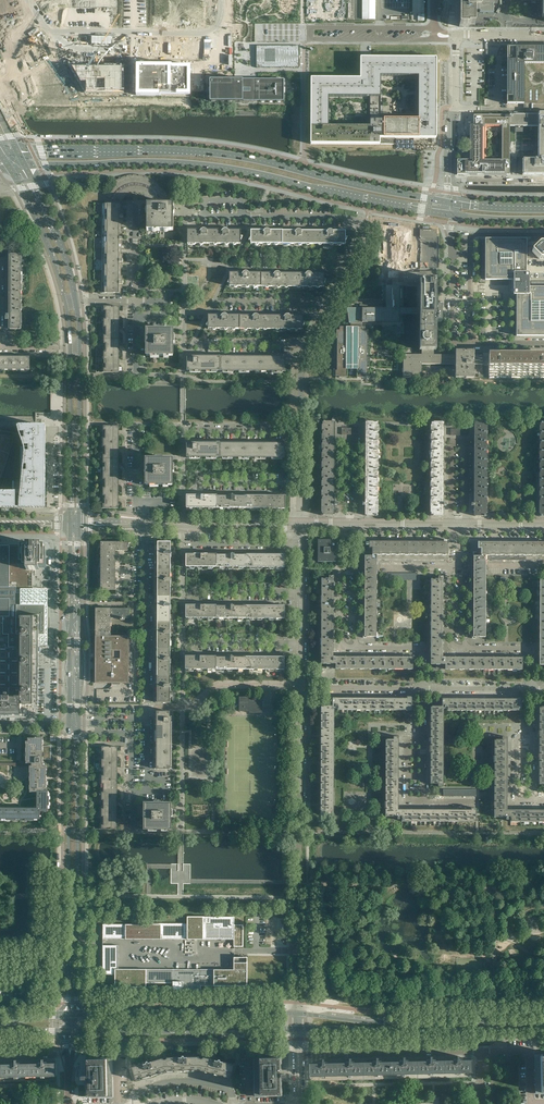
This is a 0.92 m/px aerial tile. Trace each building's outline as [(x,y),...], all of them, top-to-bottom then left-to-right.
[(362,19),(375,19),(375,0),(362,0),(362,19)] [(459,27),(469,27),(469,26),(475,26),(475,10),(480,10),(480,12),(483,12),(483,13),(484,13),(485,13),(486,13),(486,12),(493,12),(493,4),(497,4),(497,0),(459,0),(459,27)] [(525,2),(531,2),(531,4),(531,3),(535,3),(536,4),(536,2),(542,2),(542,18),(543,18),(543,0),(525,0),(525,2)] [(299,66),(299,59),(299,58),(299,56),(299,55),(299,46),(256,46),(256,55),(256,68),(299,68),(299,67),(299,66)] [(507,47),(507,105),(524,105),(524,112),(543,112),(543,47),(507,47)] [(437,102),(437,58),(360,58),(360,77),(360,79),(311,78),(310,145),(386,145),(386,139),(436,139),(437,118),(437,102)] [(122,67),(72,67),(86,92),(122,92),(122,67)] [(188,67),(138,67),(138,92),(188,92),(188,67)] [(234,79),(210,80),(210,89),(210,92),(210,101),(234,101),(284,101),(284,82),(284,79),(281,79),(279,79),(259,79),(241,79),(235,80),(234,79)] [(543,175),(543,112),(539,112),(539,115),(510,114),(510,126),(538,126),(538,159),(523,159),(523,175),(543,175)] [(502,160),(509,160),(510,115),(474,115),(474,126),(502,126),(502,160)] [(484,160),(485,126),(470,126),(470,160),(457,160),(457,175),(509,175),(509,160),(502,160),(484,160)] [(164,190),(164,189),(160,185),(155,181),(156,181),(155,181),(150,178),(145,176),(144,176),(139,175),(138,175),(133,175),(132,175),(127,176),(126,176),(121,178),(116,181),(111,185),(107,189),(107,190),(104,194),(104,195),(111,198),(112,200),(113,200),(113,199),(115,200),(117,197),(121,201),(122,200),(124,198),(126,196),(126,197),(126,196),(128,195),(129,195),(131,194),(133,194),(138,194),(140,194),(142,195),(143,195),(145,196),(145,197),(145,196),(147,198),(149,200),(149,201),(151,203),(150,203),(151,203),(151,204),(170,204),(170,203),(169,201),(169,200),(167,195),(164,190)] [(123,221),(123,212),(123,209),(121,209),(121,204),(103,204),(103,226),(121,226),(121,221),(123,221)] [(173,231),(173,217),(173,214),(172,214),(172,209),(173,209),(173,204),(170,204),(151,204),(147,204),(146,231),(151,231),(152,231),(152,232),(153,232),(154,232),(155,232),(156,232),(156,231),(157,231),(163,231),(164,231),(164,232),(165,232),(166,232),(167,232),(168,231),(173,231)] [(437,322),(437,323),(441,323),(441,314),(436,314),(436,282),(436,280),(436,273),(437,230),(420,230),(420,242),(419,242),(419,249),(420,249),(420,276),(399,276),(399,270),(403,270),(403,230),(396,230),(396,228),(396,225),(396,224),(392,224),(392,225),(392,228),(392,230),(392,229),(388,229),(388,233),(388,266),(386,266),(386,286),(388,286),(388,292),(388,306),(368,306),(360,304),(360,308),(347,308),(349,323),(351,323),(351,327),(348,327),(340,327),(340,330),(336,330),(336,339),(337,339),(337,371),(336,371),(335,376),(339,376),(339,378),(347,378),(347,365),(357,365),(357,378),(365,378),(365,376),(368,376),(368,371),(367,371),(367,339),(368,339),(368,331),(365,330),(365,327),(362,327),(362,322),(399,322),(399,314),(403,314),(419,314),(419,322),(419,328),(419,344),(419,350),(422,350),(434,350),(436,350),(436,322),(437,322)] [(123,244),(123,234),(123,231),(121,231),(121,226),(103,226),(103,248),(121,249),(121,244),(123,244)] [(241,241),(242,237),(243,237),(241,237),(241,231),(228,230),(227,230),(226,230),(226,229),(225,229),(224,229),(224,230),(223,230),(206,230),(205,229),(204,229),(203,229),(202,230),(201,230),(187,230),(187,244),(193,244),(193,242),(195,242),(195,244),(200,244),(200,242),(203,242),(203,244),(209,244),(209,246),(217,246),(217,244),(225,244),(225,243),(228,243),(228,244),(233,244),(233,243),(236,243),(236,244),(241,244),(241,241)] [(345,242),(347,238),(346,238),(346,231),(332,231),(332,230),(331,230),(330,230),(329,230),(328,230),(328,231),(327,231),(301,231),(300,230),(299,230),(298,230),(297,230),(296,231),(269,231),(269,230),(268,230),(267,230),(266,230),(265,230),(265,231),(251,231),(251,237),(249,241),(250,241),(251,244),(255,244),(255,243),(259,243),(258,244),(262,244),(262,245),(271,246),(271,244),(275,244),(275,243),(278,243),(278,244),(287,244),(287,243),(290,243),(290,244),(294,244),(294,246),(302,246),(302,244),(306,244),(306,243),(309,243),(309,244),(318,244),(318,243),(321,243),(321,244),(325,244),(325,247),(337,247),(337,245),(338,245),(338,243),(341,243),(341,245),(345,245),(346,242),(345,242)] [(529,287),(529,280),(529,273),(528,273),(528,272),(528,273),(526,273),(526,240),(526,239),(486,239),(485,239),(485,280),(486,280),(514,280),(514,287),(514,294),(514,295),(515,295),(515,294),(516,294),(516,335),(516,336),(517,336),(543,336),(543,287),(529,287)] [(540,243),(532,251),(532,252),(539,259),(543,259),(543,243),(540,243)] [(122,266),(122,256),(122,254),(121,254),(121,249),(103,248),(103,271),(121,271),(121,266),(122,266)] [(21,329),(21,282),(21,254),(10,254),(10,316),(8,316),(8,314),(8,315),(6,315),(6,317),(6,320),(9,320),(9,323),(10,323),(10,329),(21,329)] [(122,288),(122,279),(122,276),(121,276),(121,271),(103,271),(103,293),(121,293),(121,288),(122,288)] [(324,284),(326,280),(324,280),(324,273),(311,273),(310,273),(310,272),(309,272),(308,272),(307,273),(306,273),(280,273),(279,273),(279,272),(278,272),(277,272),(276,272),(275,273),(248,273),(248,272),(247,272),(246,272),(245,272),(244,272),(243,273),(229,273),(229,279),(228,284),(229,284),(229,286),(234,286),(234,285),(237,285),(237,286),(241,287),(241,288),(250,288),(250,287),(253,287),(253,285),(257,285),(257,287),(265,287),(265,285),(269,285),(269,287),(272,287),(272,288),(281,288),(281,287),(285,287),(285,285),(288,285),(288,287),(297,287),(297,285),(300,285),(300,287),(304,287),(304,288),(313,288),(313,287),(316,287),(316,285),(320,285),(320,287),(324,287),(324,284)] [(119,316),(119,313),(119,307),(104,306),(104,323),(119,323),(119,316)] [(303,326),(305,322),(303,322),(303,316),(290,316),(289,315),(288,315),(287,315),(286,315),(285,316),(258,316),(258,315),(257,315),(257,314),(256,314),(255,314),(254,315),(253,316),(227,315),(226,315),(225,314),(224,314),(223,314),(223,315),(222,315),(208,315),(208,322),(206,326),(208,326),(208,329),(213,329),(213,327),(216,327),(216,329),(220,329),(220,330),(228,330),(228,329),(232,329),(232,328),(235,328),(235,329),(244,329),(244,328),(247,328),(247,329),(251,329),(251,330),(260,330),(260,329),(264,329),(264,328),(267,328),(267,329),(276,329),(276,328),(279,328),(279,329),(283,329),(283,330),(291,330),(291,329),(295,329),(295,328),(298,328),(298,329),(303,329),(303,326)] [(119,333),(119,329),(119,323),(104,323),(104,339),(119,340),(119,333)] [(173,356),(173,330),(147,330),(146,356),(173,356)] [(119,349),(119,346),(119,340),(104,339),(104,356),(119,356),(119,349)] [(481,364),(481,355),(474,355),(474,350),(472,350),(455,350),(455,355),(434,355),(434,350),(422,350),(421,355),(403,355),(403,378),(421,378),(421,364),(455,364),(455,378),(457,378),(462,378),(467,378),(472,378),(474,378),(474,364),(481,364)] [(483,353),(483,360),(489,360),(488,378),(543,378),(543,353),(483,353)] [(286,371),(286,358),(282,358),(282,356),(277,356),(277,358),(198,358),(198,356),(187,356),(187,371),(286,371)] [(13,370),(13,357),(5,357),(5,370),(13,370)] [(21,370),(21,357),(13,357),(13,370),(21,370)] [(29,370),(30,357),(21,357),(21,370),(29,370)] [(333,502),(333,464),(334,422),(322,422),(322,516),(333,516),(333,510),(334,509),(334,505),(335,505),(337,505),(337,503),(335,503),(335,502),(333,502)] [(378,516),(378,465),(378,422),(367,422),(367,426),(366,503),(365,502),(365,503),(362,503),(362,505),(365,505),(365,509),(366,510),(366,516),(378,516)] [(442,503),(442,465),(442,422),(431,422),(431,516),(442,516),(442,510),(443,509),(443,506),(444,506),(446,506),(446,503),(444,503),(444,504),(443,504),(443,503),(442,503)] [(486,516),(487,465),(487,423),(476,422),(475,503),(474,503),(474,504),(471,504),(471,506),(474,506),(474,509),(475,509),(475,516),(486,516)] [(45,508),(46,426),(20,426),(19,426),(18,426),(18,427),(18,428),(18,431),(19,432),(19,434),(17,434),(15,433),(9,432),(0,431),(0,508),(45,508)] [(118,436),(118,432),(118,426),(104,426),(104,443),(118,443),(118,436)] [(285,451),(285,444),(282,444),(282,443),(276,443),(276,444),(274,444),(197,444),(197,442),(186,442),(186,457),(285,457),(285,451)] [(118,452),(118,449),(118,443),(104,443),(104,459),(118,459),(118,452)] [(118,469),(118,465),(118,459),(104,459),(104,475),(118,475),(118,469)] [(172,473),(172,459),(146,459),(146,485),(172,485),(172,473)] [(118,485),(118,482),(118,475),(104,475),(103,492),(118,492),(118,485)] [(118,501),(118,498),(118,492),(103,492),(103,508),(118,508),(118,501)] [(216,508),(216,495),(202,495),(203,495),(203,494),(198,494),(198,495),(199,495),(186,495),(186,508),(216,508)] [(246,508),(246,495),(233,495),(233,494),(229,494),(229,495),(216,495),(216,508),(246,508)] [(265,509),(266,496),(246,495),(246,508),(265,509)] [(285,509),(285,496),(266,496),(265,509),(285,509)] [(336,562),(336,546),(336,540),(318,540),(318,562),(336,562)] [(116,563),(116,551),(128,551),(128,547),(129,547),(129,542),(101,542),(102,542),(102,547),(101,547),(101,551),(101,553),(101,555),(101,559),(102,559),(102,563),(116,563)] [(170,633),(170,609),(171,609),(171,610),(171,605),(171,606),(170,606),(170,584),(171,584),(172,584),(172,580),(171,580),(170,580),(171,557),(172,557),(172,553),(171,553),(171,542),(158,542),(158,553),(156,553),(156,562),(158,562),(157,580),(156,580),(156,588),(157,588),(157,606),(156,606),(156,614),(157,614),(157,632),(156,632),(156,641),(157,641),(157,659),(156,659),(156,668),(157,668),(157,686),(156,686),(156,695),(157,695),(157,703),(170,703),(170,690),(171,690),(171,686),(170,686),(170,663),(171,663),(171,664),(171,659),(171,660),(170,660),(170,636),(171,636),(171,637),(171,632),(171,633),(170,633)] [(449,560),(449,549),(447,549),(447,543),(369,543),(368,543),(366,543),(366,545),(368,545),(369,545),(369,548),(370,548),(370,551),(369,551),(372,551),(372,560),(377,560),(449,560)] [(19,618),(19,617),(43,617),(45,617),(45,605),(21,605),(21,602),(22,602),(22,601),(23,601),(23,600),(24,600),(24,599),(23,598),(23,597),(22,597),(21,596),(21,594),(33,594),(33,570),(33,567),(32,567),(30,566),(29,566),(28,565),(26,564),(26,562),(25,561),(25,559),(25,550),(27,550),(27,546),(29,546),(29,545),(0,544),(0,719),(1,719),(1,716),(8,716),(14,716),(22,716),(22,715),(21,709),(21,705),(32,705),(38,706),(38,705),(38,699),(39,694),(39,693),(39,688),(39,687),(39,682),(39,681),(39,664),(39,663),(39,658),(39,652),(39,648),(39,647),(39,645),(33,645),(33,646),(32,646),(21,646),(21,643),(22,643),(22,642),(23,642),(23,641),(23,640),(23,639),(22,638),(21,638),(21,635),(45,635),(45,628),(19,628),(19,618)] [(478,544),(478,549),(479,549),(479,552),(478,552),(481,552),(481,560),(485,560),(543,560),(543,544),(478,544)] [(46,560),(46,551),(45,551),(45,548),(45,546),(39,546),(39,545),(36,545),(29,545),(27,545),(27,546),(21,546),(21,551),(19,551),(19,560),(21,560),(21,564),(24,564),(24,567),(27,567),(27,569),(26,570),(29,570),(36,570),(39,570),(39,569),(39,567),(42,567),(42,564),(45,564),(45,560),(46,560)] [(376,598),(377,573),(377,560),(372,560),(372,551),(369,551),(369,552),(366,552),(366,551),(364,551),(364,560),(366,560),(366,598),(376,598)] [(485,599),(485,575),(485,560),(481,560),(481,552),(478,552),(478,553),(475,553),(475,552),(473,552),(473,561),(475,561),(475,599),(485,599)] [(216,567),(216,554),(202,554),(202,553),(198,553),(198,554),(186,554),(186,567),(216,567)] [(247,567),(247,554),(232,554),(232,553),(233,553),(228,553),(229,553),(229,554),(216,554),(216,567),(247,567)] [(266,567),(266,554),(247,554),(247,567),(266,567)] [(285,567),(285,554),(266,554),(266,567),(285,567)] [(116,576),(116,563),(102,563),(102,568),(101,568),(101,572),(102,572),(102,576),(116,576)] [(115,590),(116,576),(102,576),(102,581),(101,581),(101,585),(102,585),(102,589),(101,589),(101,590),(115,590)] [(332,621),(332,579),(322,579),(321,600),(321,617),(321,621),(332,621)] [(441,622),(442,579),(431,579),(431,622),(441,622)] [(376,637),(376,617),(376,598),(366,598),(366,637),(376,637)] [(485,637),(485,618),(485,599),(475,599),(475,637),(485,637)] [(216,618),(216,605),(202,605),(202,604),(198,604),(198,605),(186,605),(186,618),(216,618)] [(246,618),(246,605),(232,605),(232,604),(228,604),(228,605),(216,605),(216,618),(246,618)] [(265,618),(265,605),(246,605),(246,618),(265,618)] [(285,619),(285,606),(265,605),(265,618),(285,619)] [(93,664),(93,669),(95,669),(95,683),(129,683),(129,637),(129,636),(111,636),(111,618),(120,618),(120,620),(125,620),(125,618),(129,618),(129,608),(112,608),(112,609),(111,609),(111,608),(95,608),(95,664),(93,664)] [(332,657),(332,621),(321,621),(321,664),(326,664),(326,668),(335,668),(336,668),(336,658),(336,657),(332,657)] [(441,657),(441,622),(431,622),(431,664),(436,664),(436,668),(445,668),(445,659),(445,657),(441,657)] [(216,669),(216,656),(202,656),(202,655),(198,655),(198,656),(185,656),(185,669),(216,669)] [(246,670),(246,656),(232,656),(232,655),(228,655),(228,656),(216,656),(216,669),(246,670)] [(265,670),(265,657),(246,656),(246,670),(265,670)] [(284,670),(284,657),(265,657),(265,670),(284,670)] [(413,669),(413,659),(336,658),(336,668),(335,668),(335,669),(373,669),(413,669)] [(522,670),(522,659),(519,659),(445,659),(445,668),(445,669),(522,670)] [(262,710),(262,705),(262,700),(249,700),(249,697),(239,697),(239,712),(249,712),(249,710),(262,710)] [(375,710),(375,700),(332,699),(332,706),(333,706),(333,708),(338,708),(338,710),(375,710)] [(412,710),(412,700),(408,700),(407,700),(375,700),(375,710),(412,710)] [(484,711),(484,700),(442,700),(442,706),(442,709),(447,709),(447,710),(484,711)] [(521,711),(521,700),(518,700),(484,700),(484,711),(521,711)] [(332,814),(333,708),(333,706),(332,706),(321,706),(320,814),(332,814)] [(442,784),(442,711),(442,709),(442,706),(430,706),(430,784),(442,784)] [(170,766),(170,736),(170,722),(171,722),(171,717),(171,716),(170,716),(170,711),(157,711),(157,769),(170,769),(171,769),(171,768),(171,766),(170,766)] [(8,766),(13,766),(13,767),(30,767),(30,792),(36,792),(36,798),(36,808),(20,808),(0,808),(0,821),(17,821),(17,819),(25,819),(25,821),(34,821),(34,819),(40,819),(40,812),(48,812),(48,806),(49,806),(49,797),(48,797),(48,791),(44,791),(44,788),(47,788),(47,786),(46,786),(46,781),(47,781),(47,777),(46,777),(46,773),(47,773),(47,769),(46,769),(46,766),(43,766),(43,763),(43,759),(51,759),(51,746),(43,746),(43,740),(42,740),(42,737),(35,737),(35,738),(28,738),(28,742),(26,742),(26,763),(19,763),(0,763),(0,766),(8,766)] [(397,809),(397,765),(397,739),(385,739),(385,816),(394,817),(397,817),(397,816),(397,817),(397,819),(399,819),(399,817),(399,816),(402,816),(402,811),(402,809),(397,809)] [(506,810),(506,767),(506,740),(494,740),(494,817),(506,817),(506,820),(508,820),(508,817),(510,817),(510,811),(511,811),(511,810),(506,810)] [(117,757),(117,753),(117,747),(102,747),(102,763),(117,763),(117,757)] [(117,773),(117,770),(117,763),(102,763),(102,780),(117,780),(117,773)] [(117,789),(117,786),(117,780),(102,780),(102,796),(117,796),(117,789)] [(117,806),(117,802),(117,796),(102,796),(102,812),(117,812),(117,806)] [(170,829),(171,803),(144,803),(144,829),(170,829)] [(439,821),(439,811),(402,811),(402,816),(402,821),(439,821)] [(476,822),(476,811),(472,811),(439,811),(439,821),(476,822)] [(511,811),(510,811),(510,817),(510,822),(543,822),(543,811),(511,811)] [(117,822),(117,819),(117,812),(102,812),(102,829),(117,829),(117,822)] [(103,924),(103,939),(234,940),(234,947),(243,947),(243,925),(234,925),(234,917),(187,917),(187,923),(151,923),(151,925),(103,924)] [(247,963),(234,963),(234,970),(118,969),(118,945),(103,945),(103,960),(104,960),(104,971),(115,971),(115,987),(146,988),(146,983),(173,983),(173,991),(201,991),(201,986),(247,986),(247,963)] [(534,1054),(535,1094),(543,1094),(543,1054),(534,1054)] [(230,1079),(234,1065),(220,1062),(221,1061),(220,1061),(220,1060),(219,1060),(218,1060),(217,1060),(217,1061),(217,1060),(217,1061),(201,1057),(185,1057),(184,1057),(184,1056),(183,1056),(182,1056),(181,1056),(181,1057),(181,1058),(166,1058),(166,1071),(178,1071),(178,1072),(182,1072),(182,1071),(184,1070),(184,1072),(188,1072),(188,1071),(199,1070),(210,1073),(210,1075),(214,1075),(214,1074),(217,1074),(216,1076),(220,1077),(220,1075),(229,1078),(229,1079),(230,1079)] [(285,1078),(285,1074),(280,1074),(280,1056),(253,1057),(254,1096),(281,1096),(281,1078),(285,1078)] [(472,1077),(471,1060),(459,1060),(459,1059),(459,1056),(457,1056),(457,1059),(456,1059),(456,1060),(444,1061),(445,1078),(472,1077)] [(113,1097),(112,1057),(85,1058),(85,1076),(81,1076),(81,1080),(85,1080),(86,1098),(113,1097)] [(418,1079),(417,1061),(405,1062),(405,1060),(404,1057),(403,1057),(403,1060),(402,1060),(402,1062),(390,1062),(391,1079),(418,1079)] [(445,1078),(444,1061),(432,1061),(432,1060),(432,1057),(430,1057),(430,1060),(429,1060),(429,1061),(417,1061),(418,1079),(445,1078)] [(166,1071),(166,1058),(164,1058),(149,1062),(148,1062),(147,1061),(146,1061),(146,1062),(145,1062),(145,1063),(145,1064),(132,1068),(136,1082),(138,1081),(137,1080),(146,1077),(146,1079),(150,1078),(149,1076),(152,1075),(152,1077),(156,1076),(156,1074),(166,1071)] [(391,1079),(390,1062),(378,1062),(378,1061),(378,1058),(376,1058),(376,1061),(375,1061),(375,1062),(363,1063),(364,1080),(391,1079)] [(57,1081),(56,1063),(44,1064),(44,1062),(44,1059),(42,1060),(42,1062),(41,1062),(41,1064),(29,1064),(30,1081),(57,1081)] [(337,1081),(336,1063),(324,1063),(324,1062),(324,1059),(322,1059),(322,1062),(321,1062),(321,1064),(309,1064),(309,1081),(337,1081)] [(364,1080),(363,1063),(351,1063),(351,1062),(350,1059),(349,1059),(349,1062),(348,1062),(348,1063),(336,1063),(337,1081),(364,1080)] [(30,1081),(29,1064),(17,1064),(17,1063),(17,1060),(15,1060),(15,1063),(14,1063),(14,1064),(2,1065),(3,1082),(30,1081)]
